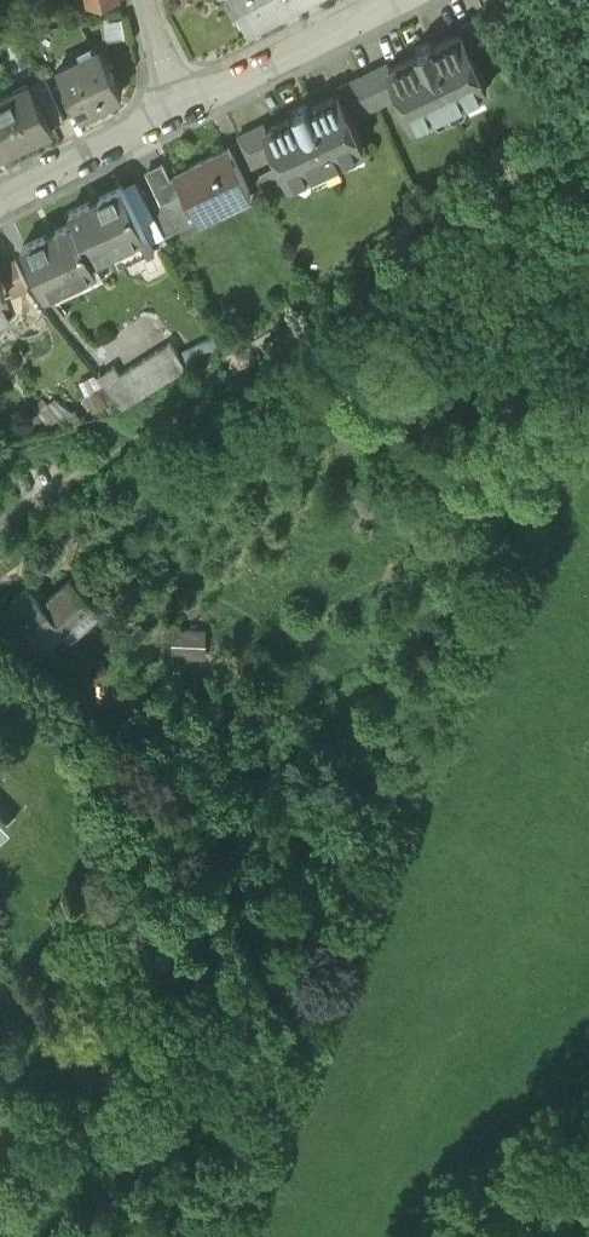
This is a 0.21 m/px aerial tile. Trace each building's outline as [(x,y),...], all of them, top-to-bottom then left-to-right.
[(251,24),(295,0),(237,0),(251,24)] [(391,61),(389,61),(399,82),(414,112),(435,102),(436,105),(442,107),(467,95),(469,91),(467,87),(489,76),(473,46),(463,24),(462,24),(461,25),(435,39),(433,35),(417,43),(419,46),(391,61)] [(101,45),(59,66),(80,108),(122,87),(101,45)] [(388,56),(361,70),(373,96),(399,82),(389,61),(391,61),(388,56)] [(361,70),(337,82),(338,86),(340,86),(350,107),(373,96),(361,70)] [(66,113),(46,73),(33,80),(53,120),(66,113)] [(16,92),(13,87),(0,93),(0,144),(2,148),(54,122),(53,120),(33,80),(32,77),(30,78),(33,84),(16,92)] [(309,97),(293,104),(295,108),(266,122),(265,123),(276,144),(291,173),(313,163),(314,166),(320,167),(343,156),(346,151),(344,147),(365,137),(350,107),(340,86),(338,86),(311,100),(309,97)] [(264,119),(239,131),(251,156),(276,144),(265,123),(266,122),(264,119)] [(229,142),(174,167),(181,182),(175,185),(161,191),(176,222),(221,200),(218,194),(247,181),(250,187),(252,186),(229,142)] [(162,159),(148,165),(157,184),(161,191),(175,185),(162,159)] [(75,215),(23,240),(45,286),(97,259),(93,251),(109,242),(119,262),(155,243),(123,180),(70,207),(75,215)] [(161,191),(157,184),(145,190),(164,228),(176,222),(161,191)] [(15,254),(1,261),(1,268),(12,288),(27,281),(15,254)] [(272,322),(225,352),(234,367),(260,351),(261,345),(260,342),(277,331),(272,322)] [(43,609),(26,593),(12,606),(20,614),(5,629),(37,662),(39,660),(33,654),(59,629),(72,642),(102,613),(71,582),(43,609)] [(193,1016),(172,996),(164,1006),(185,1025),(193,1016)]
